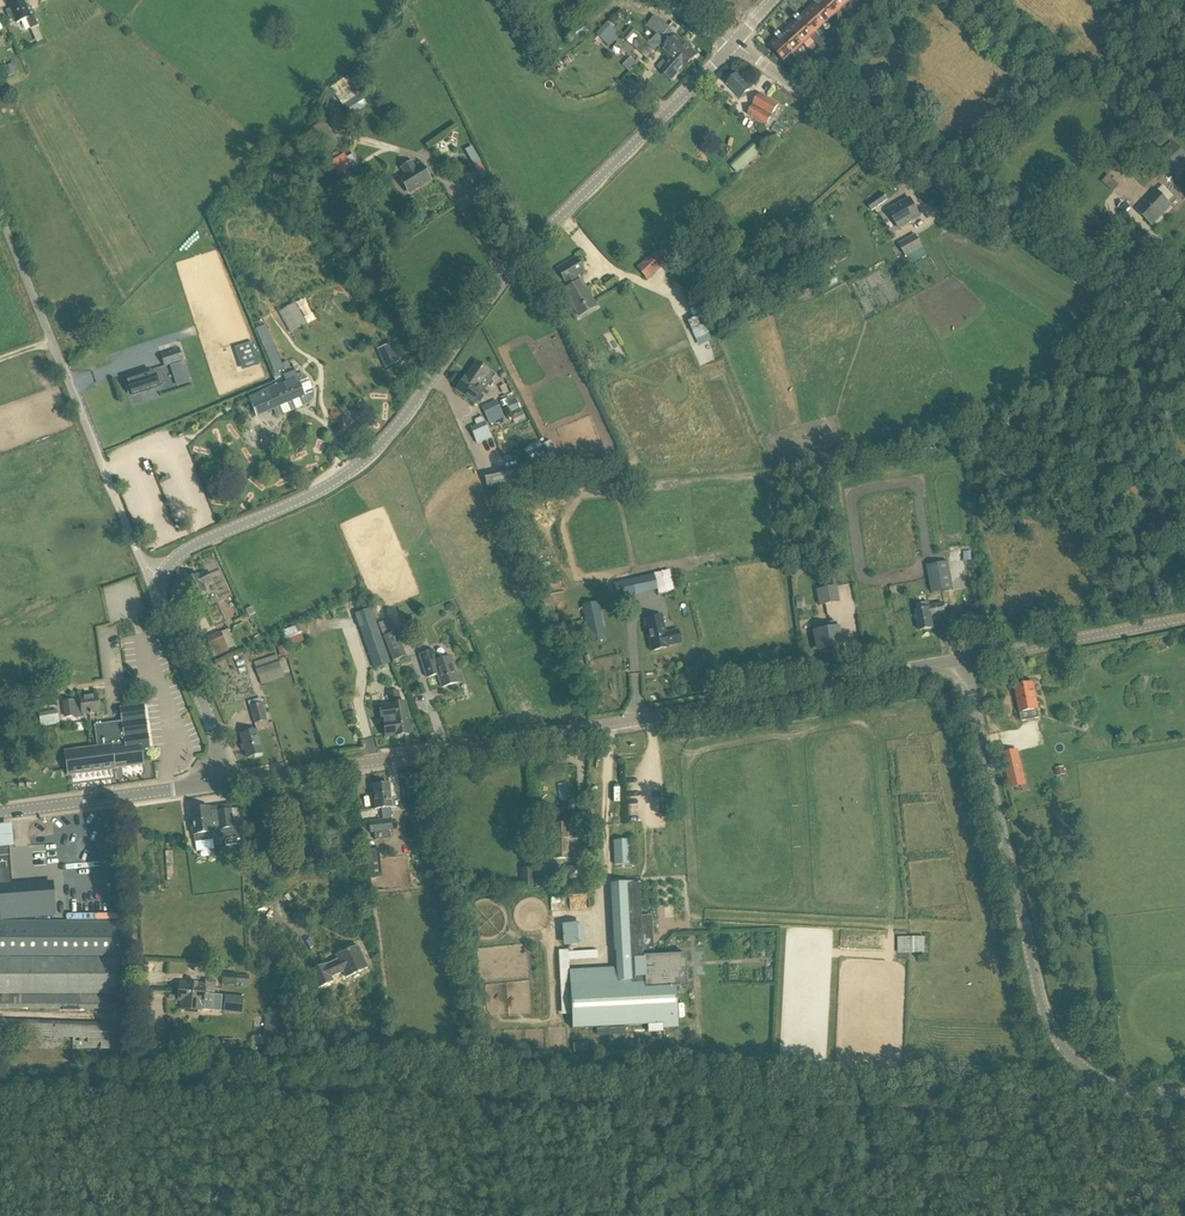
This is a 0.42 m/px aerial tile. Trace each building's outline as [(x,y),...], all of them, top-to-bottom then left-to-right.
[(9,5),(17,23),(31,17),(24,0),(21,0),(9,5)] [(822,27),(830,21),(832,18),(816,0),(815,0),(813,2),(815,4),(807,10),(822,27)] [(842,10),(833,0),(816,0),(832,18),(834,16),(842,10)] [(842,10),(849,3),(851,1),(850,0),(833,0),(842,10)] [(859,5),(855,0),(852,0),(851,1),(849,3),(854,9),(859,5)] [(859,5),(854,9),(860,15),(865,11),(859,5)] [(527,26),(537,20),(530,9),(521,16),(527,26)] [(813,36),(815,34),(822,27),(807,10),(800,17),(799,15),(796,17),(813,36)] [(34,16),(27,18),(35,39),(42,36),(34,16)] [(663,37),(670,27),(654,16),(647,26),(663,37)] [(832,18),(830,21),(835,26),(840,22),(834,16),(832,18)] [(803,44),(810,38),(813,36),(796,17),(794,19),(795,21),(788,28),(803,44)] [(840,22),(835,26),(841,32),(845,28),(840,22)] [(583,23),(572,30),(577,37),(588,30),(583,23)] [(596,36),(609,47),(620,35),(607,24),(596,36)] [(779,32),(777,34),(794,53),(796,51),(803,44),(788,28),(781,34),(779,32)] [(784,62),(791,55),(794,53),(777,34),(775,37),(776,38),(769,45),(784,62)] [(815,34),(813,36),(810,38),(816,44),(821,39),(815,34)] [(668,43),(691,62),(698,54),(676,35),(668,43)] [(641,36),(632,45),(636,49),(634,52),(644,62),(647,59),(648,60),(656,49),(641,36)] [(821,39),(816,44),(822,50),(826,45),(821,39)] [(691,62),(668,43),(662,49),(672,58),(683,69),(684,69),(691,62)] [(838,50),(833,46),(830,51),(835,55),(838,50)] [(796,51),(794,53),(791,55),(797,61),(802,57),(796,51)] [(569,53),(560,63),(567,69),(576,59),(569,53)] [(807,63),(802,57),(797,61),(803,67),(807,63)] [(683,69),(672,58),(660,71),(672,81),(683,69)] [(13,63),(4,67),(8,77),(17,73),(13,63)] [(752,87),(738,73),(727,84),(741,98),(752,87)] [(760,93),(748,114),(767,125),(770,126),(777,115),(774,113),(779,104),(760,93)] [(343,106),(350,116),(367,105),(361,95),(343,106)] [(1114,115),(1122,112),(1119,104),(1111,107),(1114,115)] [(772,129),(779,134),(784,127),(776,122),(772,129)] [(1142,131),(1147,142),(1156,139),(1151,127),(1142,131)] [(1175,165),(1184,155),(1184,153),(1174,141),(1163,153),(1175,165)] [(474,165),(481,161),(471,145),(464,149),(474,165)] [(738,175),(755,159),(761,153),(753,145),(730,166),(738,175)] [(351,159),(349,156),(345,159),(342,153),(329,163),(338,176),(353,167),(352,165),(356,163),(353,157),(351,159)] [(456,177),(462,177),(467,188),(481,181),(481,180),(488,176),(481,164),(475,167),(475,169),(463,176),(465,167),(458,166),(456,177)] [(406,174),(400,178),(409,193),(430,180),(421,166),(415,169),(413,166),(404,171),(406,174)] [(1155,189),(1136,209),(1152,225),(1172,205),(1167,201),(1157,191),(1155,189)] [(884,194),(867,205),(872,211),(888,200),(884,194)] [(888,209),(898,228),(920,216),(910,197),(888,209)] [(1123,201),(1118,208),(1125,214),(1131,208),(1123,201)] [(912,266),(928,256),(916,234),(898,244),(912,266)] [(656,250),(636,268),(648,280),(666,263),(664,261),(669,257),(661,249),(657,252),(656,250)] [(835,257),(838,263),(847,259),(843,252),(835,257)] [(690,274),(701,270),(695,255),(685,259),(690,274)] [(576,257),(557,268),(568,287),(564,290),(567,296),(572,304),(579,300),(582,305),(591,300),(588,295),(591,293),(588,288),(586,290),(580,279),(578,281),(575,276),(577,274),(584,271),(576,257)] [(685,296),(696,292),(693,284),(682,289),(685,296)] [(700,292),(688,297),(696,315),(706,311),(703,304),(704,303),(700,292)] [(703,315),(687,321),(696,339),(710,333),(703,315)] [(270,334),(266,325),(256,329),(260,338),(270,334)] [(396,338),(391,325),(377,331),(383,344),(396,338)] [(236,348),(241,363),(256,358),(251,343),(236,348)] [(287,362),(282,364),(273,343),(264,347),(275,374),(284,370),(290,368),(287,362)] [(390,344),(376,350),(384,367),(388,365),(386,362),(397,358),(390,344)] [(164,367),(183,361),(179,348),(160,355),(164,367)] [(128,384),(126,385),(128,393),(131,392),(132,395),(159,386),(168,383),(160,358),(137,366),(141,377),(127,381),(128,384)] [(475,362),(457,390),(471,399),(478,403),(484,395),(481,393),(486,386),(490,388),(494,382),(491,380),(494,374),(489,371),(475,362)] [(268,370),(255,376),(260,388),(273,381),(268,370)] [(286,382),(249,398),(256,415),(273,408),(277,418),(308,405),(313,399),(313,392),(307,378),(302,374),(296,374),(295,373),(284,377),(286,382)] [(496,401),(482,407),(490,424),(503,418),(496,401)] [(515,423),(521,420),(517,413),(511,416),(515,423)] [(484,423),(471,429),(477,444),(491,438),(484,423)] [(540,443),(524,450),(529,462),(545,456),(541,447),(542,447),(541,445),(540,443)] [(824,452),(812,454),(814,460),(814,461),(826,459),(833,457),(832,457),(831,450),(824,452)] [(1093,476),(1106,473),(1100,452),(1087,455),(1093,476)] [(514,467),(484,474),(487,488),(517,482),(514,467)] [(212,579),(222,576),(215,555),(205,558),(212,579)] [(940,566),(942,573),(950,570),(948,564),(940,566)] [(198,575),(185,581),(193,598),(195,602),(197,602),(200,608),(210,603),(207,597),(208,596),(206,592),(206,591),(204,585),(212,582),(207,571),(199,575),(198,575)] [(653,582),(657,594),(674,587),(670,576),(653,582)] [(819,606),(839,602),(837,587),(838,587),(837,578),(826,580),(827,587),(816,590),(819,606)] [(618,600),(636,596),(633,580),(614,584),(618,600)] [(909,581),(896,581),(897,595),(910,594),(909,581)] [(915,604),(916,609),(916,610),(915,610),(919,630),(934,627),(932,617),(946,615),(944,602),(929,605),(928,602),(915,604)] [(605,640),(597,603),(583,606),(591,643),(605,640)] [(665,633),(662,616),(644,619),(651,651),(669,647),(668,646),(680,644),(677,630),(665,633)] [(387,620),(378,624),(393,661),(405,656),(396,632),(392,633),(387,620)] [(841,646),(838,627),(836,621),(823,624),(824,630),(814,632),(817,650),(841,646)] [(213,657),(229,651),(228,649),(235,646),(228,629),(205,639),(213,657)] [(379,636),(366,641),(375,668),(389,664),(379,636)] [(287,647),(278,649),(281,658),(289,655),(287,647)] [(433,651),(419,656),(426,678),(437,675),(441,688),(458,682),(451,657),(437,661),(433,651)] [(285,677),(277,655),(254,662),(262,685),(285,677)] [(1038,709),(1033,684),(1015,688),(1020,712),(1038,709)] [(387,693),(388,705),(382,705),(386,737),(409,734),(406,703),(400,703),(399,691),(387,693)] [(56,695),(39,697),(43,726),(59,724),(56,695)] [(73,700),(64,702),(65,717),(74,716),(74,719),(85,718),(84,715),(99,713),(97,695),(80,697),(80,701),(73,702),(73,700)] [(241,751),(244,750),(247,758),(264,753),(257,730),(268,727),(267,720),(262,703),(249,707),(254,724),(255,724),(256,730),(239,735),(242,744),(240,745),(241,751)] [(120,708),(122,722),(94,725),(97,748),(66,752),(69,775),(114,769),(113,768),(117,768),(144,764),(142,749),(149,748),(143,705),(120,708)] [(1026,748),(1032,748),(1032,753),(1042,752),(1042,737),(1026,738),(1026,748)] [(1006,766),(1010,786),(1025,783),(1020,763),(1006,766)] [(389,784),(372,786),(375,809),(381,809),(381,808),(382,813),(383,820),(391,819),(391,812),(391,807),(389,784)] [(209,808),(189,810),(193,835),(194,834),(195,842),(213,840),(212,832),(212,831),(219,830),(221,839),(234,836),(234,832),(233,828),(234,828),(242,827),(240,808),(219,811),(218,806),(209,808)] [(427,814),(419,816),(421,828),(433,826),(433,824),(431,814),(427,814)] [(383,820),(368,821),(370,833),(374,832),(375,840),(389,838),(388,831),(392,831),(391,819),(383,820)] [(422,838),(419,821),(404,823),(407,841),(422,838)] [(0,823),(0,846),(15,845),(14,832),(13,823),(0,823)] [(551,852),(555,852),(555,858),(568,858),(568,852),(572,852),(572,825),(551,825),(551,852)] [(614,841),(615,865),(630,864),(629,840),(614,841)] [(0,919),(0,920),(56,916),(53,884),(11,887),(8,845),(0,846),(0,915),(0,919)] [(533,886),(532,868),(521,868),(521,887),(533,886)] [(569,880),(572,880),(572,885),(588,884),(588,880),(590,880),(590,868),(581,868),(569,868),(569,878),(569,880)] [(444,871),(435,872),(437,884),(445,883),(444,871)] [(569,880),(569,878),(558,879),(559,882),(553,882),(553,879),(535,880),(536,887),(572,885),(572,880),(569,880)] [(641,882),(617,884),(621,951),(622,951),(623,968),(646,967),(645,956),(643,921),(641,882)] [(565,896),(551,897),(551,911),(565,910),(565,896)] [(675,933),(689,932),(688,918),(674,919),(675,933)] [(123,957),(123,921),(0,921),(0,957),(123,957)] [(562,944),(579,945),(580,925),(563,924),(562,944)] [(925,937),(897,938),(897,957),(928,956),(925,937)] [(325,964),(310,971),(318,988),(333,981),(331,977),(343,972),(346,978),(368,968),(358,946),(336,956),(338,960),(326,966),(325,964)] [(597,960),(597,950),(559,951),(560,985),(569,985),(568,961),(597,960)] [(623,968),(571,971),(575,1028),(679,1023),(677,987),(682,986),(681,974),(688,974),(687,954),(656,955),(645,956),(646,967),(623,968)] [(123,994),(123,958),(0,958),(0,994),(123,994)] [(236,986),(236,984),(248,985),(249,975),(237,975),(237,974),(222,972),(221,985),(236,986)] [(180,982),(179,991),(207,994),(207,993),(214,993),(215,981),(205,980),(205,984),(180,982)] [(179,991),(178,1001),(179,1001),(181,1001),(180,1010),(200,1012),(200,1007),(204,1008),(204,1009),(213,1010),(215,994),(207,994),(179,991)] [(223,1013),(237,1014),(243,1014),(244,997),(225,995),(223,1013)] [(138,1029),(156,1028),(154,1012),(137,1012),(138,1029)] [(29,1039),(105,1042),(105,1037),(114,1038),(115,1028),(30,1025),(29,1039)] [(236,1040),(222,1039),(222,1053),(235,1053),(236,1040)]
